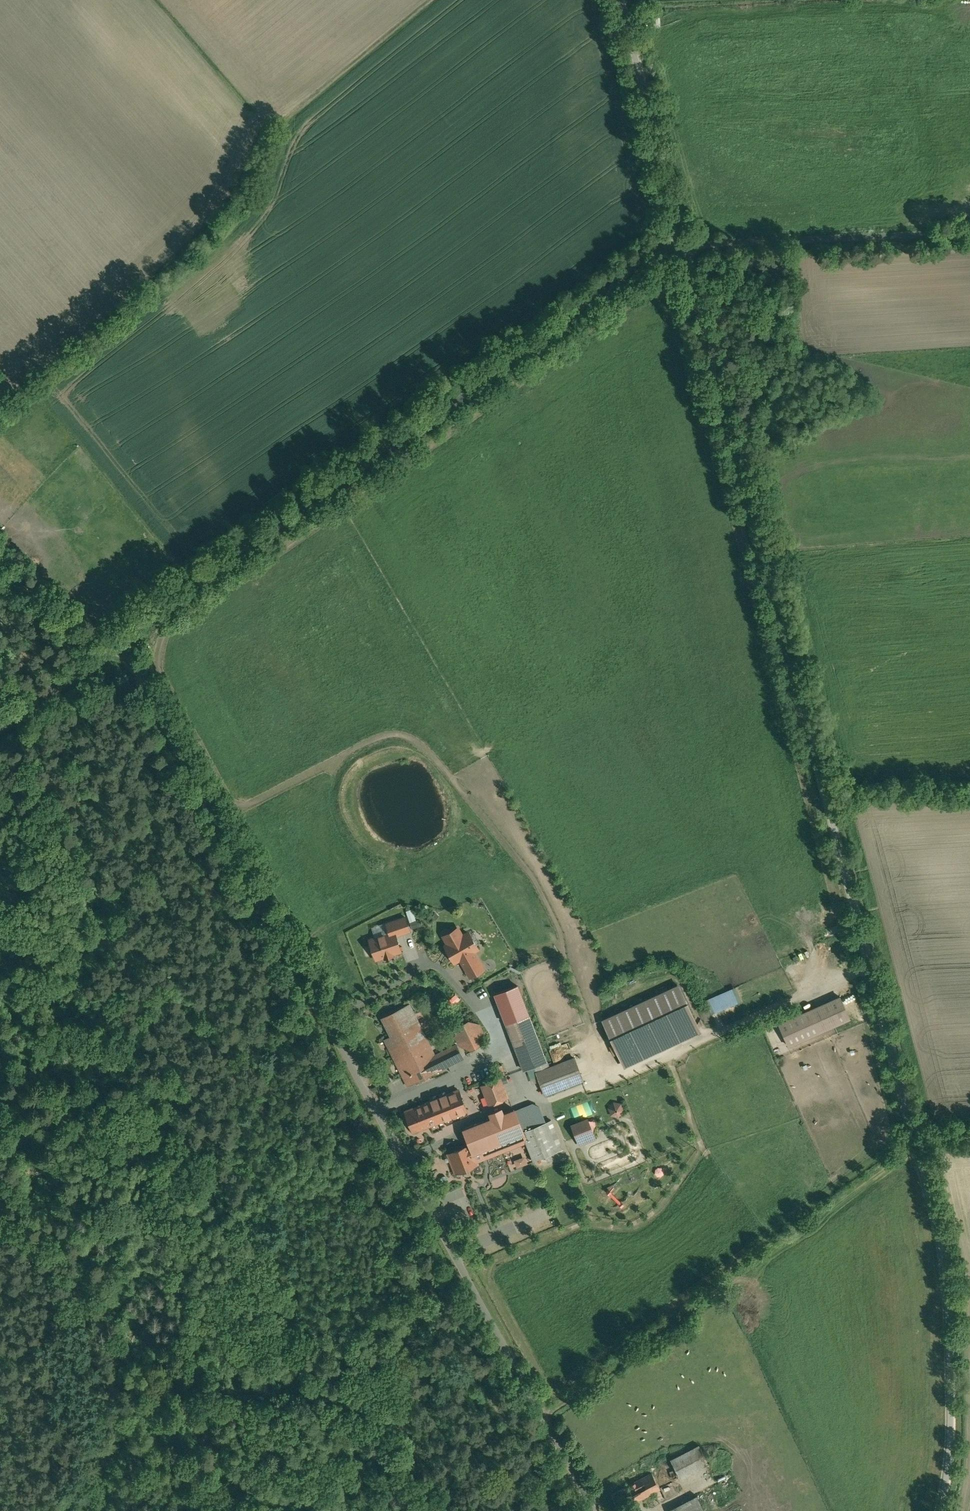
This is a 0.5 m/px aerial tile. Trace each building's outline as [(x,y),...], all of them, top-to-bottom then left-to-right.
[(647,28),(662,27),(661,17),(646,18),(647,28)] [(388,922),(391,931),(397,929),(398,933),(410,929),(406,916),(388,922)] [(469,932),(463,935),(458,928),(445,936),(449,943),(446,945),(456,961),(461,958),(471,975),(484,968),(474,951),(478,948),(469,932)] [(391,931),(370,938),(377,959),(404,950),(398,933),(397,929),(391,931)] [(706,999),(712,1014),(743,1001),(737,986),(706,999)] [(449,1000),(453,1005),(461,999),(457,993),(449,1000)] [(840,994),(779,1022),(790,1047),(851,1020),(840,994)] [(680,1002),(613,1031),(626,1062),(693,1034),(683,1009),(680,1002)] [(435,1055),(410,1004),(382,1018),(391,1036),(385,1039),(408,1085),(442,1069),(435,1055)] [(529,1014),(507,1023),(524,1069),(535,1065),(547,1061),(529,1014)] [(482,1039),(483,1034),(482,1029),(479,1025),(475,1022),(470,1021),(465,1022),(461,1025),(458,1029),(457,1034),(458,1039),(461,1043),(465,1046),(470,1047),(475,1046),(479,1043),(482,1039)] [(453,1046),(435,1055),(442,1069),(460,1060),(453,1046)] [(575,1058),(549,1067),(547,1061),(535,1065),(546,1094),(583,1080),(575,1058)] [(501,1078),(482,1085),(490,1104),(508,1097),(501,1078)] [(406,1110),(415,1131),(467,1110),(459,1089),(426,1101),(427,1102),(406,1110)] [(621,1104),(614,1102),(609,1108),(612,1115),(619,1116),(624,1111),(621,1104)] [(502,1109),(491,1113),(492,1117),(464,1128),(471,1144),(448,1153),(450,1157),(446,1158),(447,1161),(451,1160),(456,1172),(479,1163),(478,1160),(527,1141),(518,1118),(518,1117),(514,1108),(504,1113),(502,1109)] [(552,1120),(538,1125),(533,1112),(518,1117),(518,1118),(527,1141),(535,1160),(546,1155),(563,1149),(563,1148),(552,1120)] [(588,1119),(573,1126),(578,1140),(594,1134),(588,1119)] [(563,1149),(546,1155),(548,1161),(565,1154),(563,1148),(563,1149)] [(700,1445),(672,1460),(681,1478),(709,1463),(700,1445)] [(653,1473),(612,1494),(620,1509),(661,1488),(653,1473)] [(670,1509),(671,1510),(706,1510),(697,1495),(670,1509)]
